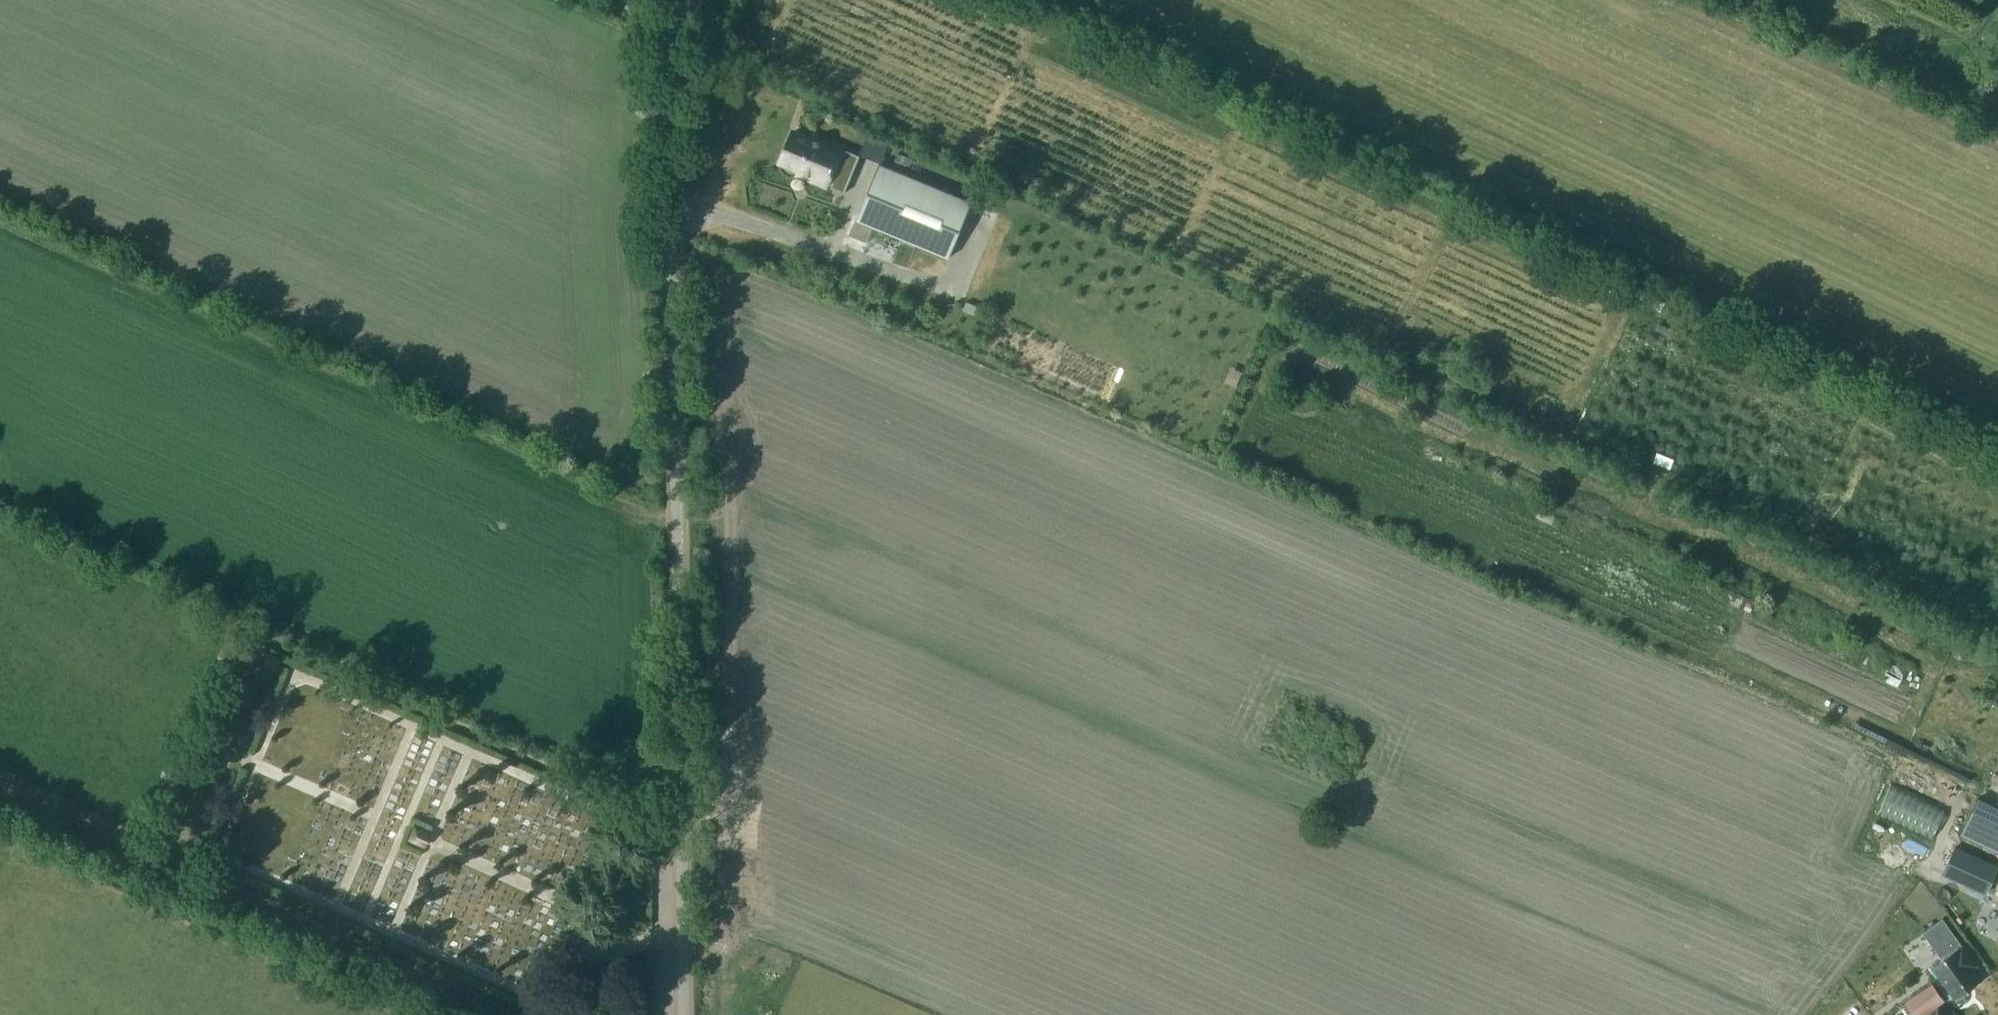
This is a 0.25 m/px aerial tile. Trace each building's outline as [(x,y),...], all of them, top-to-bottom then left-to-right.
[(812,139),(793,131),(781,160),(800,168),(798,172),(827,184),(829,181),(833,182),(831,187),(844,193),(860,155),(846,149),(845,153),(841,152),(843,148),(813,135),(812,139)] [(949,257),(972,201),(880,163),(867,192),(856,219),(949,257)] [(1737,602),(1759,607),(1762,595),(1740,589),(1737,602)] [(1883,679),(1903,686),(1910,665),(1889,659),(1883,679)] [(1968,832),(1997,846),(1997,799),(1986,794),(1968,832)] [(426,845),(431,833),(415,827),(410,839),(426,845)] [(1943,873),(1986,893),(1997,866),(1997,865),(1956,846),(1943,873)] [(1942,943),(1937,936),(1913,953),(1922,965),(1938,953),(1942,958),(1932,966),(1955,998),(1981,979),(1972,967),(1977,964),(1962,944),(1961,944),(1954,934),(1942,943)] [(1945,999),(1932,983),(1906,1002),(1916,1014),(1923,1014),(1945,999)]
